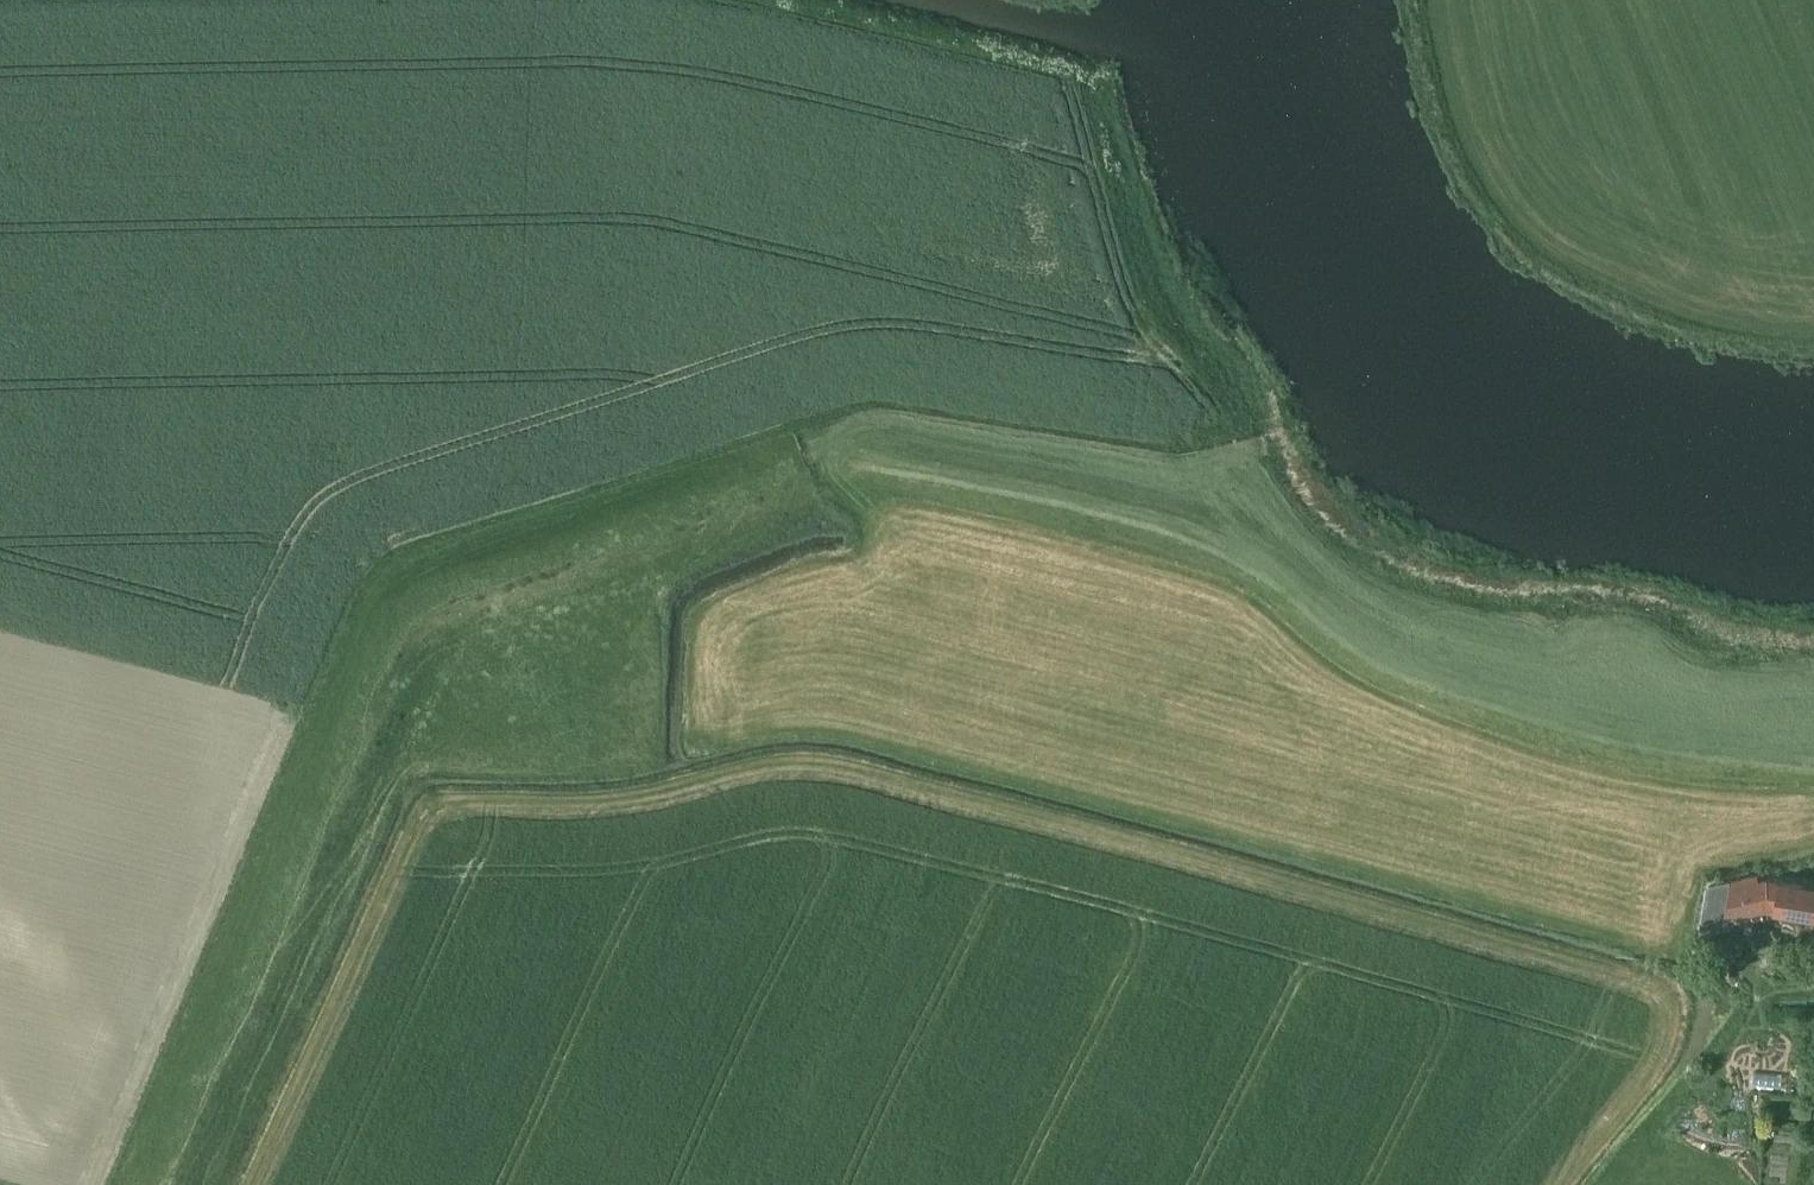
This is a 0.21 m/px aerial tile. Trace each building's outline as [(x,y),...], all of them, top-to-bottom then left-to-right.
[(1765,881),(1712,892),(1708,920),(1771,905),(1772,912),(1813,919),(1813,889),(1765,881)]
